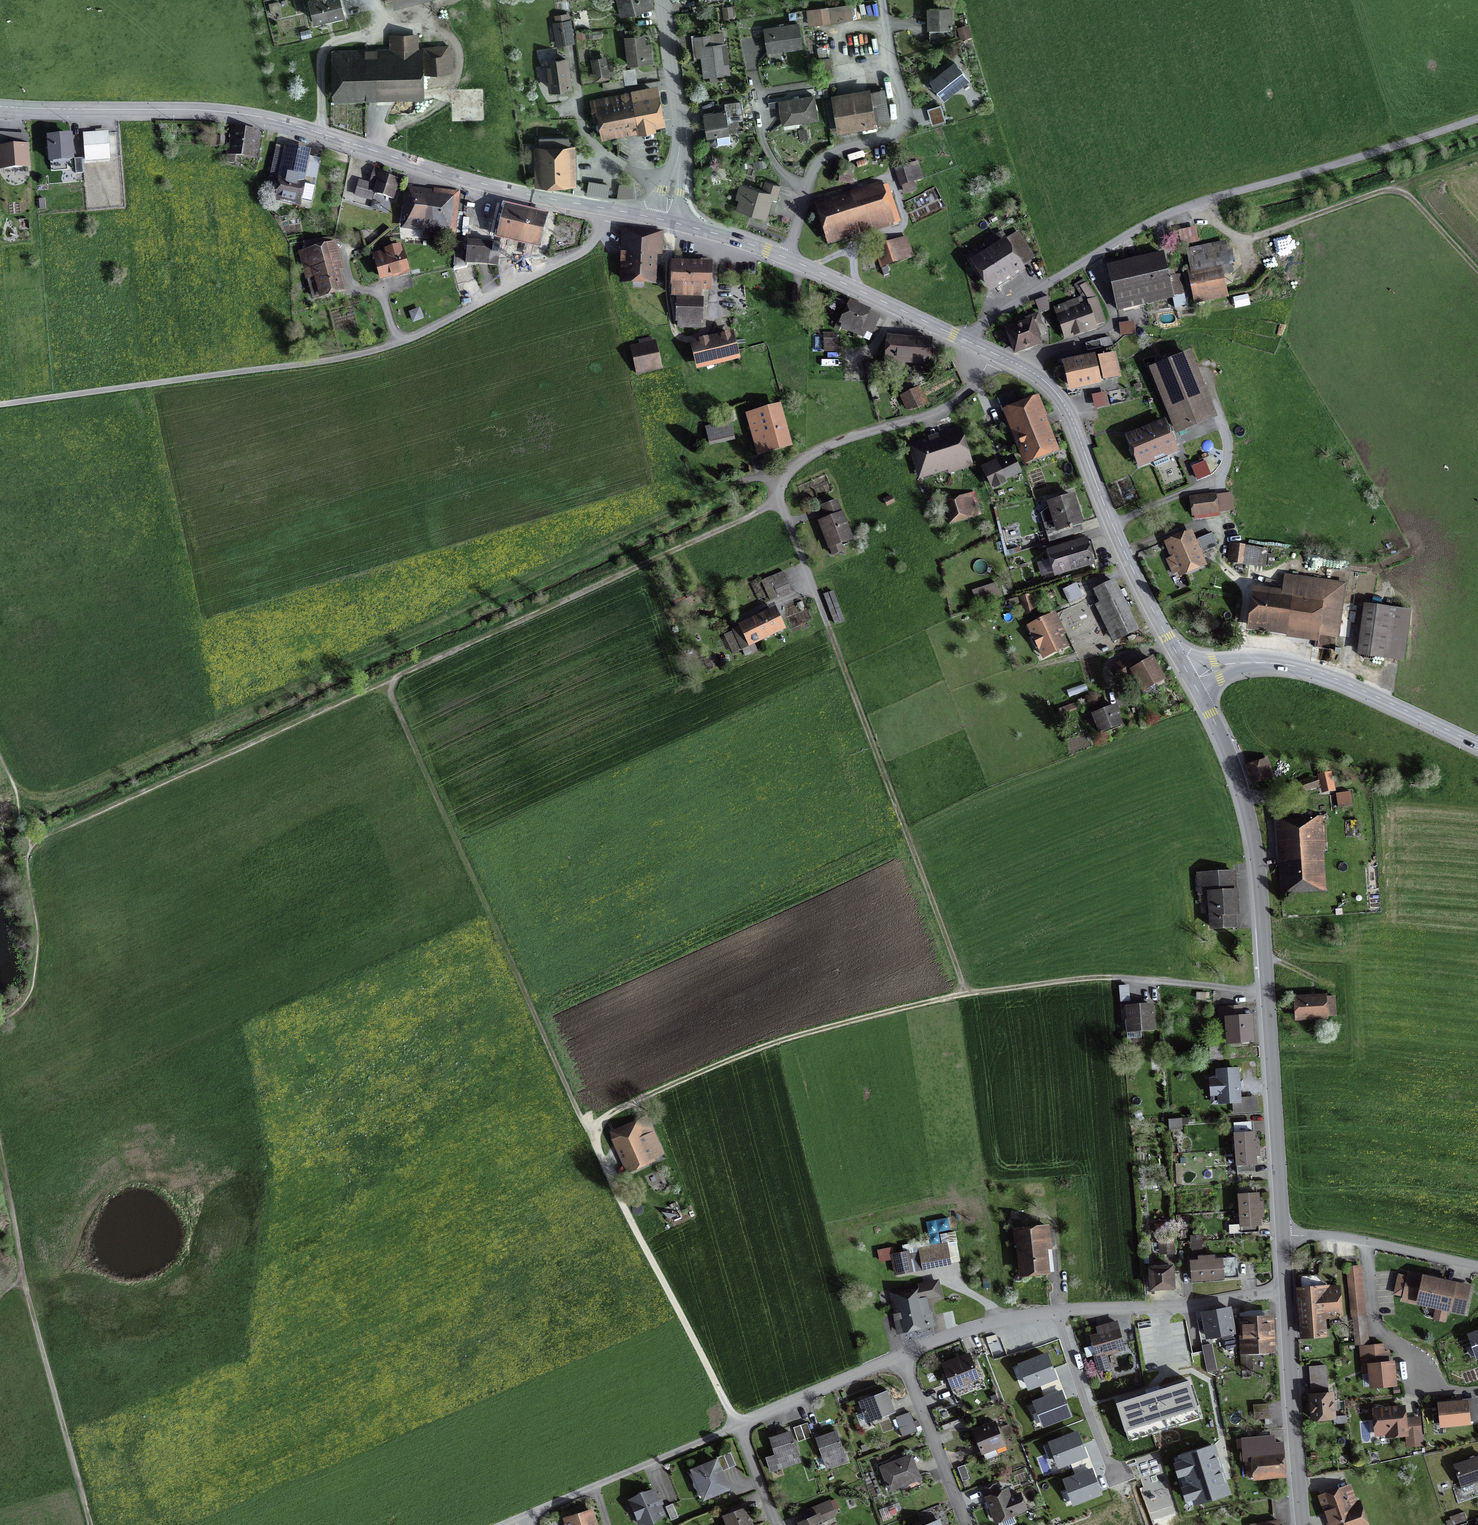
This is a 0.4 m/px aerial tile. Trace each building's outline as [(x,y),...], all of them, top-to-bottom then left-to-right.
[(313,3),(310,4),(314,23),(341,18),(338,0),(332,0),(326,1),(326,0),(313,0),(313,3)] [(621,16),(649,10),(646,0),(617,0),(621,16)] [(850,6),(807,12),(810,26),(852,20),(850,6)] [(730,8),(723,9),(724,20),(731,19),(730,8)] [(948,11),(928,11),(928,31),(948,30),(948,11)] [(567,16),(555,18),(559,46),(571,45),(567,16)] [(964,27),(957,30),(961,41),(968,38),(964,27)] [(798,29),(763,33),(766,52),(801,47),(798,29)] [(720,36),(692,40),(695,57),(701,57),(704,78),(725,75),(720,36)] [(334,53),(334,97),(420,98),(420,76),(420,53),(414,53),(415,39),(392,38),(392,53),(334,53)] [(643,39),(625,41),(628,67),(650,64),(648,48),(644,48),(643,39)] [(420,53),(420,76),(450,75),(449,53),(420,53)] [(603,60),(592,62),(595,81),(607,80),(603,60)] [(566,61),(547,63),(550,95),(569,93),(566,61)] [(944,97),(967,78),(955,63),(932,81),(944,97)] [(623,80),(603,83),(604,89),(624,86),(623,80)] [(837,132),(873,126),(867,91),(831,97),(837,132)] [(654,128),(653,123),(661,121),(655,92),(632,96),(631,93),(620,95),(621,99),(591,105),(595,121),(600,119),(603,133),(638,125),(639,131),(654,128)] [(812,101),(780,106),(783,125),(815,120),(812,101)] [(725,104),(726,111),(703,114),(707,136),(717,135),(718,145),(730,143),(727,122),(743,120),(740,102),(725,104)] [(930,117),(942,113),(940,106),(928,109),(930,117)] [(252,158),(256,133),(229,128),(224,153),(252,158)] [(106,137),(82,138),(83,160),(108,158),(106,137)] [(68,140),(48,141),(50,165),(70,164),(68,140)] [(534,186),(572,186),(572,146),(534,146),(534,186)] [(23,149),(3,150),(5,173),(24,172),(23,149)] [(307,160),(308,155),(287,151),(276,203),(308,210),(318,162),(307,160)] [(914,164),(896,170),(902,186),(919,180),(914,164)] [(370,190),(347,182),(344,191),(369,200),(372,194),(389,200),(395,185),(374,178),(370,190)] [(816,209),(828,241),(894,216),(883,185),(816,209)] [(764,195),(741,190),(736,210),(764,217),(768,199),(774,200),(776,189),(766,186),(764,195)] [(405,227),(429,228),(430,193),(407,192),(405,227)] [(455,194),(430,193),(429,228),(454,229),(455,194)] [(538,244),(544,215),(524,211),(514,209),(504,207),(498,235),(538,244)] [(1190,231),(1179,233),(1190,282),(1220,276),(1228,274),(1220,238),(1193,244),(1190,231)] [(657,233),(623,232),(622,283),(656,284),(657,233)] [(976,259),(990,285),(1032,262),(1017,236),(976,259)] [(904,240),(875,250),(881,269),(886,267),(910,259),(904,240)] [(316,299),(347,288),(331,243),(301,253),(316,299)] [(497,245),(468,243),(466,261),(495,264),(497,245)] [(398,252),(374,258),(380,282),(405,276),(398,252)] [(1111,267),(1117,299),(1168,291),(1162,258),(1111,267)] [(709,265),(670,263),(668,299),(697,300),(698,288),(708,288),(709,265)] [(886,267),(881,269),(884,277),(889,275),(888,271),(886,267)] [(471,269),(459,271),(461,284),(474,281),(471,269)] [(1220,276),(1190,282),(1195,303),(1224,297),(1220,276)] [(1083,301),(1055,313),(1063,339),(1102,325),(1095,300),(1085,287),(1077,292),(1083,301)] [(1048,299),(1034,305),(1040,316),(1048,313),(1048,299)] [(877,321),(849,308),(840,327),(869,341),(877,321)] [(702,313),(677,312),(676,327),(701,329),(702,313)] [(1008,334),(1017,352),(1036,343),(1027,325),(1008,334)] [(836,336),(819,336),(819,347),(835,347),(836,336)] [(730,338),(691,348),(696,369),(735,359),(730,338)] [(930,342),(889,339),(887,364),(900,365),(900,358),(928,360),(930,342)] [(1105,340),(1084,345),(1086,352),(1107,347),(1105,340)] [(653,347),(631,352),(635,372),(658,367),(653,347)] [(1064,365),(1069,388),(1119,376),(1113,353),(1064,365)] [(1187,361),(1153,375),(1176,433),(1211,420),(1187,361)] [(920,389),(902,396),(908,410),(925,403),(920,389)] [(1028,457),(1051,449),(1034,400),(1018,406),(1013,392),(998,397),(1012,435),(1019,432),(1028,457)] [(1104,394),(1091,398),(1096,412),(1108,408),(1104,394)] [(777,412),(749,419),(758,454),(785,447),(777,412)] [(1129,437),(1139,464),(1174,450),(1163,423),(1129,437)] [(728,427),(707,432),(710,445),(731,440),(728,427)] [(951,472),(973,465),(961,429),(909,446),(920,478),(949,468),(951,472)] [(995,468),(983,474),(991,492),(1004,486),(1001,480),(1017,473),(1013,465),(997,472),(995,468)] [(891,496),(884,500),(887,505),(894,502),(891,496)] [(1230,497),(1189,501),(1191,516),(1231,512),(1230,497)] [(972,498),(945,506),(950,523),(977,515),(972,498)] [(1072,502),(1048,509),(1056,534),(1080,527),(1072,502)] [(849,542),(834,505),(822,509),(827,522),(820,525),(833,556),(840,553),(837,547),(849,542)] [(1166,544),(1182,574),(1204,563),(1189,533),(1166,544)] [(1089,540),(1049,554),(1056,574),(1096,560),(1089,540)] [(1263,553),(1232,548),(1229,563),(1260,568),(1263,553)] [(790,570),(771,577),(777,593),(796,586),(790,570)] [(1253,597),(1250,627),(1337,637),(1343,585),(1296,580),(1294,601),(1253,597)] [(1138,633),(1112,581),(1092,592),(1098,604),(1093,607),(1112,645),(1138,633)] [(1068,606),(1057,612),(1059,616),(1093,600),(1087,588),(1079,592),(1076,585),(1061,592),(1068,606)] [(995,588),(972,593),(975,605),(998,600),(995,588)] [(1030,597),(1019,600),(1022,615),(1034,612),(1030,597)] [(1390,612),(1367,609),(1360,657),(1382,661),(1390,612)] [(775,616),(724,637),(731,653),(781,632),(775,616)] [(1051,619),(1029,629),(1041,657),(1064,647),(1051,619)] [(1127,664),(1113,671),(1120,684),(1133,678),(1142,694),(1161,685),(1152,666),(1132,675),(1127,664)] [(1092,715),(1085,718),(1089,728),(1095,726),(1099,735),(1120,727),(1114,712),(1094,720),(1092,715)] [(1262,760),(1248,765),(1253,780),(1268,775),(1262,760)] [(1325,770),(1317,773),(1319,777),(1322,785),(1324,791),(1332,788),(1325,770)] [(1295,785),(1298,793),(1322,785),(1319,777),(1295,785)] [(1349,791),(1335,793),(1337,809),(1351,807),(1349,791)] [(1277,822),(1284,894),(1325,890),(1318,819),(1277,822)] [(1233,874),(1198,875),(1198,890),(1210,890),(1211,923),(1234,923),(1233,874)] [(1294,999),(1295,1022),(1327,1021),(1326,998),(1294,999)] [(1151,1003),(1128,1005),(1130,1029),(1153,1026),(1151,1003)] [(1240,1007),(1218,1008),(1219,1025),(1227,1025),(1228,1038),(1250,1036),(1249,1013),(1240,1014),(1240,1007)] [(1234,1099),(1238,1099),(1237,1067),(1219,1068),(1220,1077),(1211,1078),(1212,1091),(1220,1091),(1221,1100),(1234,1099)] [(1238,1099),(1234,1099),(1234,1110),(1256,1109),(1255,1098),(1238,1099)] [(609,1134),(628,1175),(664,1158),(645,1118),(609,1134)] [(1184,1118),(1169,1118),(1169,1131),(1184,1131),(1184,1118)] [(1251,1123),(1236,1124),(1237,1161),(1251,1161),(1253,1160),(1251,1123)] [(1251,1161),(1237,1161),(1238,1171),(1252,1171),(1251,1161)] [(1255,1192),(1238,1193),(1240,1222),(1257,1221),(1257,1213),(1261,1212),(1260,1200),(1256,1200),(1255,1192)] [(1042,1224),(1018,1227),(1022,1271),(1046,1268),(1042,1224)] [(1170,1237),(1159,1239),(1161,1254),(1172,1252),(1170,1237)] [(946,1245),(892,1255),(895,1270),(948,1261),(946,1245)] [(1220,1278),(1219,1258),(1212,1258),(1212,1255),(1199,1255),(1199,1260),(1192,1260),(1192,1279),(1220,1278)] [(1219,1258),(1220,1278),(1235,1277),(1235,1257),(1219,1258)] [(1170,1265),(1150,1267),(1151,1287),(1172,1285),(1170,1265)] [(1358,1266),(1348,1267),(1355,1343),(1365,1342),(1358,1266)] [(936,1284),(891,1294),(900,1331),(926,1325),(923,1314),(928,1312),(925,1298),(939,1295),(936,1284)] [(1451,1292),(1411,1284),(1407,1306),(1447,1313),(1451,1292)] [(1338,1285),(1297,1288),(1301,1334),(1324,1332),(1322,1316),(1340,1315),(1338,1285)] [(1228,1306),(1204,1310),(1208,1335),(1233,1331),(1228,1306)] [(1270,1315),(1241,1316),(1242,1350),(1271,1349),(1270,1315)] [(1115,1321),(1098,1326),(1100,1334),(1092,1336),(1097,1355),(1122,1348),(1115,1321)] [(1467,1332),(1477,1357),(1477,1327),(1467,1332)] [(1381,1345),(1360,1347),(1362,1371),(1370,1370),(1371,1385),(1393,1383),(1391,1361),(1383,1361),(1381,1345)] [(1048,1349),(1018,1361),(1028,1388),(1058,1376),(1048,1349)] [(968,1356),(943,1366),(951,1384),(976,1375),(968,1356)] [(1249,1357),(1241,1358),(1242,1369),(1249,1369),(1249,1357)] [(1324,1366),(1310,1367),(1312,1391),(1326,1390),(1324,1366)] [(1189,1376),(1116,1399),(1128,1438),(1201,1415),(1189,1376)] [(1062,1386),(1032,1398),(1042,1425),(1073,1413),(1062,1386)] [(886,1393),(860,1402),(866,1418),(891,1409),(886,1393)] [(1331,1393),(1310,1395),(1312,1416),(1333,1414),(1331,1393)] [(1475,1400),(1438,1403),(1440,1423),(1477,1419),(1475,1400)] [(1266,1404),(1253,1405),(1254,1419),(1263,1419),(1267,1418),(1266,1404)] [(1403,1408),(1372,1411),(1375,1434),(1408,1430),(1409,1445),(1420,1444),(1418,1419),(1405,1421),(1403,1408)] [(909,1414),(896,1419),(902,1436),(915,1431),(909,1414)] [(806,1423),(799,1425),(804,1439),(811,1436),(806,1423)] [(798,1441),(804,1439),(799,1425),(794,1427),(798,1441)] [(995,1425),(975,1432),(982,1451),(1002,1443),(995,1425)] [(1079,1428),(1049,1440),(1059,1467),(1089,1455),(1079,1428)] [(777,1455),(766,1459),(770,1470),(798,1461),(788,1432),(772,1438),(777,1455)] [(835,1434),(816,1440),(825,1465),(843,1459),(835,1434)] [(1212,1446),(1181,1456),(1197,1504),(1228,1494),(1212,1446)] [(1280,1446),(1245,1449),(1248,1478),(1283,1475),(1280,1446)] [(729,1454),(714,1461),(719,1472),(734,1466),(729,1454)] [(910,1457),(882,1468),(890,1488),(901,1484),(904,1490),(920,1483),(910,1457)] [(1477,1479),(1477,1457),(1455,1465),(1462,1485),(1477,1479)] [(726,1487),(719,1472),(714,1461),(693,1471),(704,1496),(726,1487)] [(963,1465),(957,1468),(962,1481),(968,1479),(963,1465)] [(1092,1465),(1062,1477),(1072,1504),(1103,1492),(1092,1465)] [(1320,1496),(1331,1524),(1358,1524),(1362,1524),(1348,1486),(1320,1496)] [(1007,1489),(987,1497),(996,1519),(1023,1508),(1018,1494),(1010,1497),(1007,1489)] [(651,1491),(630,1500),(640,1523),(661,1514),(651,1491)] [(671,1504),(666,1507),(671,1520),(677,1517),(671,1504)] [(829,1504),(810,1511),(812,1517),(799,1522),(800,1524),(820,1524),(818,1520),(833,1515),(829,1504)] [(725,1514),(729,1524),(749,1524),(743,1507),(725,1514)] [(564,1518),(566,1524),(595,1524),(590,1510),(564,1518)]
